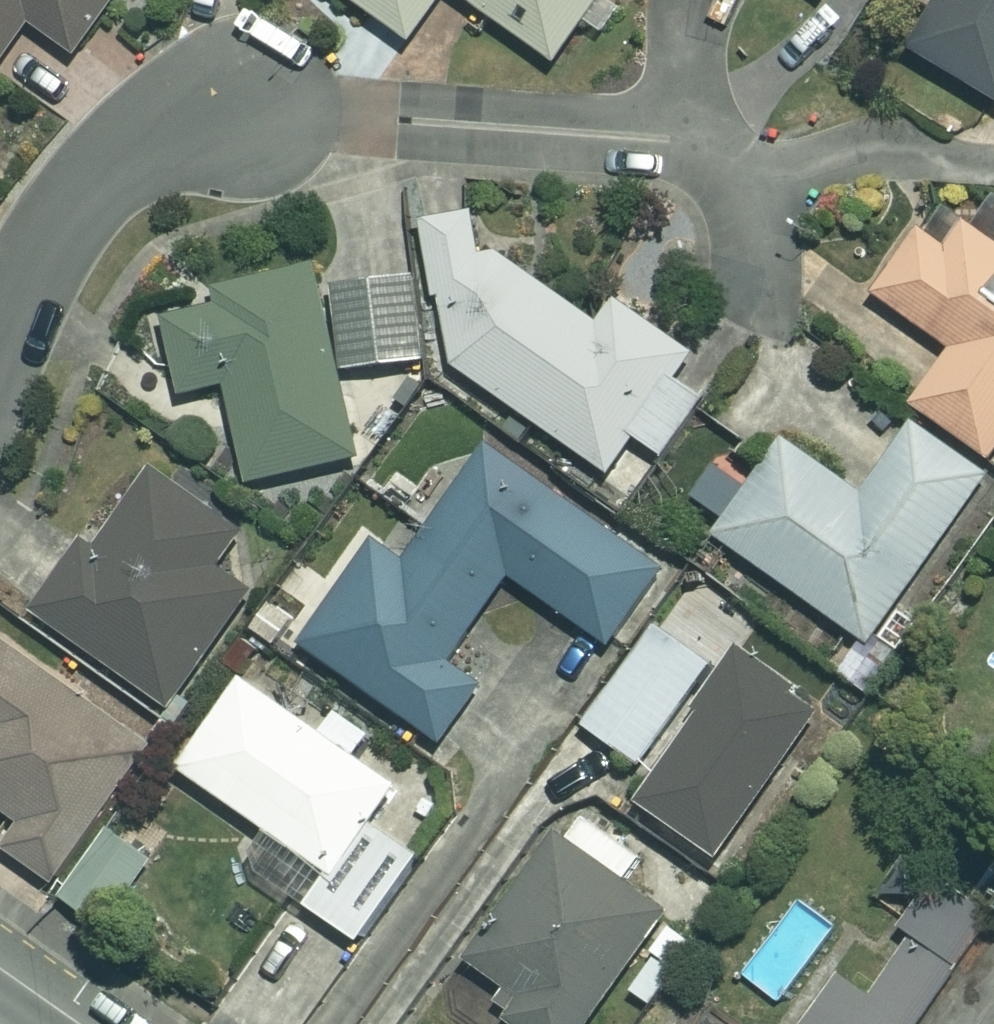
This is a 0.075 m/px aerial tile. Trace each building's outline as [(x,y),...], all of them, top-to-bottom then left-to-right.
[(3,72),(42,22),(86,57),(131,0),(0,0),(0,70),(3,72)] [(415,46),(447,0),(348,0),(415,46)] [(561,68),(608,0),(463,0),(561,68)] [(922,49),(993,93),(993,0),(952,0),(922,49)] [(0,98),(0,119),(10,105),(0,98)] [(607,325),(508,257),(487,258),(485,214),(432,215),(436,302),(453,301),(461,366),(648,493),(712,399),(685,380),(702,354),(623,301),(607,325)] [(977,225),(959,251),(929,230),(884,297),(962,350),(924,406),(993,453),(993,236),(977,225)] [(349,374),(331,298),(325,267),(226,288),(230,309),(176,320),(192,397),(238,387),(259,487),(368,464),(349,374)] [(331,298),(349,374),(439,355),(423,279),(331,298)] [(922,426),(872,497),(792,442),(774,468),(727,435),(691,485),(739,519),(726,537),(881,645),(993,483),(993,477),(922,426)] [(673,569),(500,445),(415,564),(384,542),(311,645),(453,746),(495,688),(458,662),(520,576),(618,646),(673,569)] [(287,561),(162,472),(107,549),(94,540),(43,611),(181,709),(287,561)] [(722,665),(667,626),(594,728),(650,768),(722,665)] [(0,638),(0,804),(30,826),(13,851),(61,885),(158,750),(0,638)] [(829,707),(746,652),(707,712),(712,715),(652,807),(729,858),(829,707)] [(331,735),(252,681),(190,772),(280,833),(256,867),(369,944),(427,859),(381,828),(407,788),(363,758),(379,736),(346,714),(331,735)] [(110,926),(160,854),(149,846),(162,826),(135,807),(71,899),(110,926)] [(700,888),(599,815),(578,844),(569,838),(479,963),(524,995),(509,1016),(520,1023),(602,1023),(700,888)] [(943,882),(911,930),(921,936),(879,998),(845,975),(812,1023),(933,1023),(993,934),(993,916),(943,882)] [(662,1009),(703,947),(679,931),(638,993),(662,1009)]
